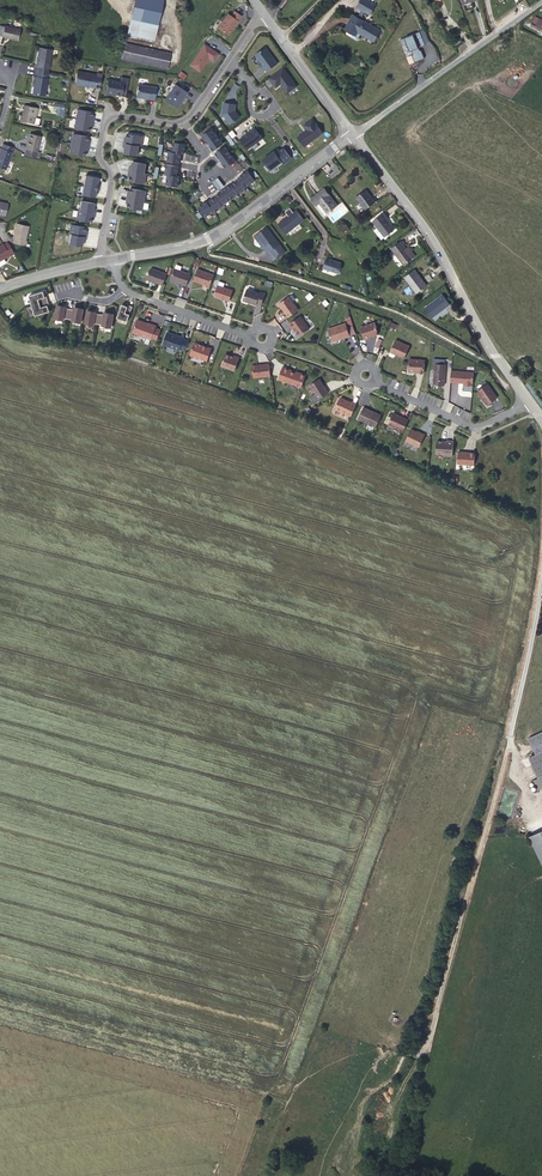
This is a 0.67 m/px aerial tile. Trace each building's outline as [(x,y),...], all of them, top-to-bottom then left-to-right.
[(130,25),(156,31),(163,0),(135,0),(130,25)] [(344,29),(352,34),(350,36),(356,40),(360,33),(374,41),(381,31),(361,19),(365,12),(370,14),(375,5),(369,1),(368,0),(361,0),(357,7),(361,10),(357,17),(353,15),(344,29)] [(228,13),(218,28),(228,35),(242,16),(235,11),(231,16),(228,13)] [(539,19),(537,23),(533,21),(530,26),(541,32),(541,20),(539,19)] [(20,30),(4,26),(4,27),(2,37),(1,37),(17,40),(20,30)] [(426,45),(421,31),(400,39),(403,46),(409,43),(414,55),(412,55),(415,62),(425,58),(422,50),(420,50),(419,48),(426,45)] [(171,53),(126,43),(122,58),(167,68),(171,53)] [(204,44),(190,65),(199,72),(207,60),(207,59),(208,57),(214,61),(219,54),(204,44)] [(267,71),(277,63),(265,47),(254,55),(258,60),(259,59),(261,62),(260,62),(259,63),(262,68),(264,66),(267,71)] [(37,69),(48,71),(48,68),(49,68),(52,49),(41,48),(39,57),(38,57),(36,66),(38,66),(37,69)] [(283,67),(269,78),(275,87),(281,83),(282,85),(287,93),(297,86),(283,67)] [(47,73),(37,71),(36,76),(35,76),(34,86),(33,86),(32,87),(31,91),(32,93),(45,95),(48,78),(47,78),(47,73)] [(77,71),(75,84),(95,88),(95,87),(100,88),(102,74),(97,73),(97,75),(77,71)] [(120,82),(109,79),(106,92),(121,95),(121,96),(125,96),(129,78),(121,77),(120,82)] [(156,87),(138,84),(136,97),(150,99),(150,98),(154,99),(156,87)] [(176,84),(165,99),(176,107),(180,101),(179,100),(180,98),(182,99),(187,92),(176,84)] [(231,123),(240,117),(235,110),(236,104),(224,102),(222,113),(229,122),(231,123)] [(38,108),(24,104),(22,115),(20,115),(19,120),(33,123),(38,108)] [(64,105),(56,104),(55,108),(59,109),(58,115),(62,116),(64,105)] [(93,112),(78,109),(76,118),(93,122),(94,117),(92,117),(93,115),(93,112)] [(93,122),(76,118),(74,128),(90,131),(90,128),(91,126),(93,126),(93,122)] [(313,119),(304,125),(308,130),(298,137),(305,146),(323,133),(313,119)] [(206,132),(202,135),(208,143),(217,136),(212,128),(211,129),(206,132)] [(255,128),(240,139),(248,149),(261,139),(261,137),(255,128)] [(125,138),(124,142),(139,145),(141,146),(143,136),(127,133),(127,137),(126,138),(125,138)] [(40,136),(29,134),(24,154),(38,158),(40,152),(36,152),(40,136)] [(89,136),(73,134),(72,143),(89,146),(90,142),(88,141),(88,140),(89,136)] [(217,136),(208,143),(213,150),(214,150),(220,146),(223,143),(217,136)] [(139,145),(124,142),(123,147),(124,147),(125,147),(125,149),(124,152),(137,155),(139,145)] [(186,144),(174,142),(172,152),(181,153),(184,154),(186,144)] [(3,143),(1,148),(0,148),(0,167),(6,169),(12,152),(13,147),(3,143)] [(89,146),(72,143),(70,153),(85,155),(86,152),(86,150),(88,151),(89,146)] [(216,152),(215,153),(220,160),(230,153),(225,146),(221,148),(216,152)] [(275,150),(265,157),(264,160),(271,169),(282,162),(284,165),(293,159),(284,147),(277,153),(275,150)] [(172,152),(169,151),(167,161),(171,162),(178,163),(179,163),(181,153),(172,152)] [(230,153),(220,160),(225,168),(230,164),(235,160),(230,153)] [(235,160),(230,164),(233,167),(238,174),(243,170),(236,160),(235,160)] [(131,166),(130,166),(129,170),(144,173),(146,164),(133,161),(132,164),(132,166),(131,166)] [(171,165),(167,164),(165,174),(168,174),(177,176),(179,166),(177,166),(171,165)] [(144,173),(129,170),(128,175),(130,175),(130,177),(129,180),(145,183),(146,173),(144,173)] [(239,176),(240,178),(246,186),(254,180),(247,171),(239,176)] [(177,176),(168,174),(166,184),(178,186),(180,176),(177,176)] [(224,174),(218,178),(221,181),(223,185),(229,180),(224,174)] [(99,177),(85,175),(84,185),(99,187),(100,183),(98,182),(99,177)] [(240,178),(233,183),(234,185),(238,190),(240,193),(247,188),(246,186),(240,178)] [(215,185),(213,182),(207,187),(212,193),(218,189),(215,185)] [(84,185),(82,184),(80,194),(95,196),(96,191),(98,192),(99,187),(84,185)] [(230,184),(223,189),(230,199),(238,194),(236,192),(232,187),(230,184)] [(127,197),(144,200),(146,191),(130,188),(130,191),(129,193),(128,192),(127,197)] [(321,202),(328,212),(337,205),(324,188),(311,199),(316,206),(319,203),(321,202)] [(198,189),(193,193),(197,199),(202,196),(198,189)] [(223,189),(216,195),(218,197),(222,202),(223,204),(230,199),(223,189)] [(371,199),(369,195),(366,190),(356,197),(365,209),(375,202),(372,198),(371,199)] [(127,207),(143,209),(144,200),(127,197),(126,201),(128,202),(128,203),(127,207)] [(215,197),(207,202),(213,210),(214,212),(222,206),(220,204),(216,199),(215,197)] [(79,210),(95,213),(96,208),(93,208),(94,203),(81,200),(79,210)] [(206,201),(198,206),(205,216),(213,210),(207,202),(206,201)] [(327,213),(328,212),(321,202),(319,203),(327,213)] [(79,210),(78,209),(76,219),(91,222),(92,217),(94,217),(95,213),(79,210)] [(296,210),(278,224),(286,234),(304,220),(296,210)] [(382,230),(386,236),(394,230),(382,214),(373,221),(381,232),(382,230)] [(13,242),(26,245),(27,241),(25,240),(28,226),(17,223),(13,237),(14,238),(13,242)] [(71,224),(69,234),(71,234),(86,236),(87,232),(85,232),(85,227),(71,224)] [(257,234),(270,252),(280,244),(267,227),(257,234)] [(71,234),(69,243),(82,246),(83,241),(85,241),(86,236),(71,234)] [(267,253),(270,252),(257,234),(254,236),(267,253)] [(413,258),(406,248),(400,241),(391,249),(403,265),(413,258)] [(14,253),(7,242),(3,245),(3,244),(0,245),(0,261),(3,258),(9,255),(10,256),(14,253)] [(408,247),(406,248),(413,258),(415,256),(408,247)] [(327,258),(323,267),(337,272),(341,263),(327,258)] [(166,273),(150,267),(146,278),(153,280),(152,281),(158,283),(158,282),(163,284),(166,273)] [(190,274),(174,268),(170,280),(176,282),(182,284),(186,285),(190,274)] [(198,269),(194,280),(198,282),(203,284),(204,284),(210,286),(214,275),(198,269)] [(427,285),(426,284),(422,279),(419,275),(417,276),(413,270),(405,277),(417,293),(427,285)] [(422,279),(426,284),(433,279),(428,274),(422,279)] [(234,290),(219,285),(216,295),(217,296),(231,301),(234,290)] [(249,289),(245,300),(257,305),(258,303),(263,305),(266,294),(262,292),(261,293),(249,289)] [(31,307),(47,302),(46,298),(45,299),(43,293),(28,297),(31,307)] [(442,294),(425,307),(433,317),(450,304),(442,294)] [(289,317),(298,309),(288,296),(279,303),(289,317)] [(49,307),(47,302),(31,307),(34,318),(49,313),(47,308),(49,307)] [(67,320),(69,310),(66,309),(66,308),(57,306),(54,321),(64,322),(64,320),(67,320)] [(127,324),(132,308),(128,306),(127,309),(121,307),(117,320),(127,324)] [(82,325),(84,310),(73,309),(73,310),(69,310),(67,320),(71,321),(71,324),(82,325)] [(97,325),(99,315),(96,315),(96,312),(86,311),(84,326),(94,328),(94,325),(97,325)] [(112,331),(114,315),(103,313),(102,316),(99,315),(97,325),(101,326),(101,328),(112,331)] [(311,329),(301,317),(291,324),(294,328),(297,331),(301,337),(311,329)] [(137,319),(133,332),(152,339),(152,337),(157,339),(161,329),(156,327),(157,325),(151,323),(151,324),(137,319)] [(363,327),(367,339),(372,338),(371,336),(374,335),(375,336),(379,334),(379,332),(377,328),(379,328),(377,322),(363,327)] [(347,324),(330,329),(334,341),(342,338),(343,339),(351,336),(347,324)] [(176,334),(168,331),(163,344),(180,350),(180,348),(185,350),(189,339),(184,338),(184,337),(178,334),(178,335),(176,334)] [(406,358),(411,346),(397,340),(392,352),(406,358)] [(200,344),(195,342),(191,355),(208,361),(212,348),(204,345),(203,346),(200,345),(200,344)] [(235,357),(226,354),(222,366),(236,371),(240,357),(235,356),(235,357)] [(411,359),(410,370),(420,371),(420,372),(425,373),(426,360),(411,359)] [(433,384),(444,385),(446,360),(434,359),(434,364),(435,364),(433,384)] [(272,376),(270,364),(254,366),(255,378),(272,376)] [(293,370),(284,367),(279,380),(302,388),(307,375),(302,374),(300,374),(292,372),(293,370)] [(472,391),(474,372),(451,371),(451,382),(464,383),(463,390),(472,391)] [(329,393),(320,380),(311,385),(320,399),(329,393)] [(478,392),(482,398),(483,398),(484,400),(487,404),(497,397),(488,384),(478,390),(478,392)] [(344,398),(341,399),(337,409),(353,416),(358,404),(354,402),(353,403),(344,398)] [(374,411),(365,407),(360,419),(378,427),(383,415),(377,412),(376,413),(374,412),(374,411)] [(411,419),(396,413),(391,424),(406,431),(411,419)] [(408,441),(421,447),(427,434),(422,432),(422,433),(414,429),(408,441)] [(450,441),(440,440),(439,453),(447,454),(447,455),(455,456),(457,440),(450,440),(450,441)] [(479,452),(462,451),(461,463),(478,464),(479,452)] [(532,738),(540,754),(541,753),(541,733),(532,738)] [(532,757),(541,778),(541,779),(541,753),(540,754),(532,757)] [(532,836),(541,859),(541,832),(532,836)]
